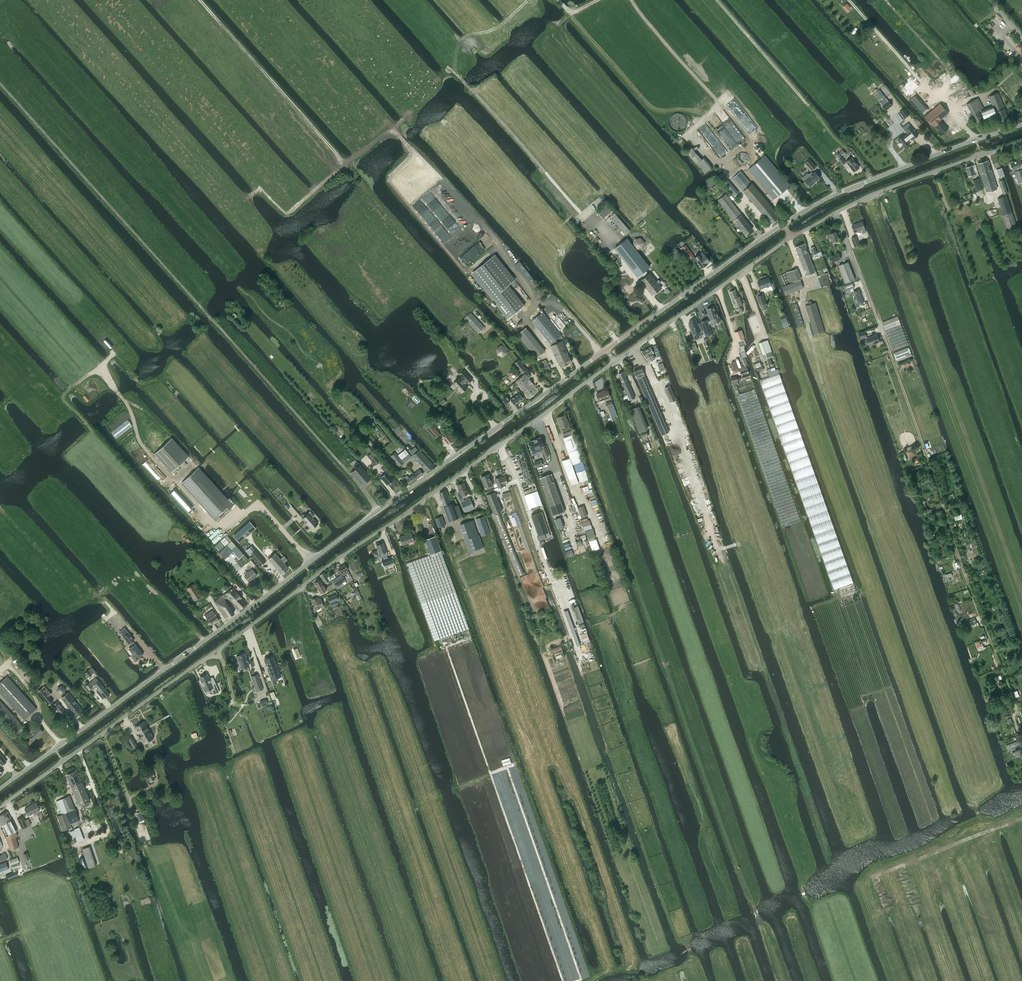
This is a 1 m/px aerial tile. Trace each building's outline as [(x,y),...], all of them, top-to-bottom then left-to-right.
[(879,90),(873,94),(878,101),(880,102),(886,98),(880,90),(879,90)] [(989,96),(993,107),(981,112),(984,119),(996,114),(1000,124),(1009,120),(1007,114),(998,93),(989,96)] [(910,100),(922,113),(928,108),(916,95),(910,100)] [(886,98),(880,102),(882,106),(886,110),(892,105),(889,101),(886,98)] [(977,123),(983,120),(979,111),(984,108),(978,98),(966,104),(977,123)] [(934,125),(942,134),(948,129),(940,120),(948,114),(940,104),(925,117),(933,127),(934,125)] [(905,118),(906,118),(909,115),(904,109),(900,112),(905,118)] [(918,136),(911,127),(910,126),(906,129),(908,132),(904,136),(903,136),(898,140),(900,143),(898,144),(900,147),(902,145),(905,148),(910,144),(909,142),(913,138),(914,139),(918,136)] [(839,153),(836,155),(836,156),(837,157),(843,165),(846,163),(842,158),(840,155),(839,153)] [(765,155),(748,169),(774,200),(791,186),(765,155)] [(852,157),(846,161),(854,172),(860,167),(852,157)] [(816,167),(809,159),(805,163),(812,171),(816,167)] [(1009,172),(1010,175),(1015,173),(1019,184),(1021,183),(1021,184),(1021,187),(1021,169),(1014,172),(1014,170),(1021,167),(1021,166),(1020,159),(1010,162),(1013,170),(1009,172)] [(978,164),(984,183),(994,180),(988,160),(978,164)] [(975,176),(972,166),(966,167),(969,176),(969,178),(975,176)] [(741,171),(733,178),(743,191),(771,224),(780,216),(752,183),(752,184),(741,171)] [(820,178),(815,171),(805,180),(810,186),(820,178)] [(979,178),(973,180),(975,185),(976,185),(978,190),(983,189),(979,178)] [(997,188),(994,180),(984,183),(987,192),(997,188)] [(1003,180),(999,181),(1003,194),(1008,193),(1003,180)] [(712,188),(717,195),(724,190),(719,183),(712,188)] [(726,194),(718,200),(734,220),(745,234),(753,229),(741,214),(742,214),(726,194)] [(998,198),(1003,214),(1003,215),(1012,212),(1007,196),(998,198)] [(598,212),(603,218),(612,210),(607,204),(598,212)] [(1017,227),(1012,212),(1003,215),(1003,214),(1002,215),(1006,230),(1017,227)] [(616,215),(612,218),(626,235),(630,231),(616,215)] [(990,218),(993,227),(1001,224),(999,216),(990,218)] [(854,233),(861,230),(863,233),(866,232),(862,222),(852,225),(854,233)] [(840,242),(839,240),(838,235),(837,235),(835,231),(829,234),(832,242),(837,241),(837,243),(840,242)] [(860,246),(856,236),(851,238),(855,247),(860,246)] [(645,243),(641,238),(634,239),(632,245),(636,250),(643,249),(645,243)] [(627,239),(615,248),(638,276),(642,273),(646,270),(649,267),(627,239)] [(805,243),(795,247),(806,275),(815,271),(805,243)] [(669,255),(673,260),(680,254),(677,249),(669,255)] [(495,254),(471,273),(508,319),(525,305),(509,285),(516,279),(495,254)] [(708,263),(710,261),(705,254),(702,256),(700,254),(697,257),(699,259),(697,260),(703,268),(708,264),(708,263)] [(841,259),(839,254),(830,258),(832,262),(841,259)] [(855,279),(848,262),(839,265),(845,283),(855,279)] [(779,275),(784,286),(782,287),(785,295),(803,288),(802,284),(803,284),(798,268),(786,273),(790,284),(786,286),(781,274),(779,275)] [(645,277),(641,280),(652,295),(661,288),(658,284),(661,282),(659,280),(656,281),(650,273),(649,274),(646,270),(642,273),(645,277)] [(758,281),(760,289),(772,285),(769,277),(758,281)] [(533,278),(528,281),(534,290),(539,287),(533,278)] [(844,286),(845,287),(846,293),(850,291),(849,289),(853,288),(854,287),(853,283),(844,286)] [(545,295),(544,290),(539,288),(534,292),(535,298),(541,299),(545,295)] [(859,289),(853,291),(858,304),(864,302),(859,289)] [(730,292),(735,307),(742,305),(739,296),(738,297),(735,290),(730,292)] [(763,294),(757,296),(760,304),(766,302),(763,294)] [(806,305),(814,335),(825,332),(816,302),(812,303),(811,301),(808,302),(809,304),(806,305)] [(799,326),(804,325),(797,303),(792,304),(799,326)] [(707,319),(701,321),(706,336),(712,334),(709,324),(714,322),(715,322),(716,322),(721,320),(718,312),(716,312),(714,306),(707,309),(711,320),(708,321),(707,319)] [(551,344),(555,341),(556,343),(551,346),(559,362),(570,356),(562,340),(558,342),(556,340),(562,335),(543,311),(531,320),(551,344)] [(485,327),(471,312),(464,318),(478,333),(485,327)] [(754,328),(755,328),(755,329),(759,328),(759,326),(760,326),(756,316),(750,318),(754,328)] [(898,316),(882,322),(892,350),(908,344),(898,316)] [(701,324),(698,325),(696,319),(689,322),(694,334),(700,331),(703,337),(705,335),(701,324)] [(545,352),(526,328),(518,335),(536,359),(545,352)] [(734,332),(737,341),(745,338),(742,330),(734,332)] [(869,345),(879,342),(877,335),(866,338),(869,345)] [(771,342),(763,345),(767,357),(768,357),(769,361),(775,359),(774,355),(775,355),(775,353),(774,348),(773,349),(771,342)] [(497,348),(497,355),(503,357),(508,353),(507,347),(501,345),(497,348)] [(650,347),(642,352),(649,362),(655,358),(652,353),(654,353),(650,347)] [(909,347),(893,353),(897,362),(912,356),(909,347)] [(659,353),(655,355),(657,359),(655,360),(657,366),(663,363),(659,353)] [(758,355),(752,357),(759,379),(779,372),(778,368),(764,373),(762,368),(766,367),(764,361),(760,362),(758,355)] [(570,356),(559,362),(561,367),(572,361),(570,356)] [(519,360),(514,364),(522,373),(527,369),(519,360)] [(634,371),(642,389),(643,391),(647,400),(647,401),(654,398),(654,397),(649,386),(641,368),(634,371)] [(460,378),(455,382),(453,384),(456,387),(455,388),(456,388),(458,391),(460,390),(462,393),(468,387),(465,384),(467,382),(468,383),(473,380),(464,371),(460,374),(464,378),(461,380),(460,378)] [(624,397),(626,401),(635,397),(627,379),(624,371),(618,374),(620,378),(628,395),(624,397)] [(529,398),(539,391),(526,373),(520,377),(516,381),(529,398)] [(779,373),(760,380),(834,589),(853,583),(779,373)] [(732,383),(782,527),(801,520),(750,377),(732,383)] [(670,386),(665,388),(671,402),(676,400),(670,386)] [(596,394),(599,401),(611,397),(608,389),(601,391),(601,392),(596,394)] [(524,398),(520,393),(511,399),(514,405),(524,398)] [(507,395),(502,398),(505,404),(510,400),(507,395)] [(630,409),(636,424),(639,432),(646,430),(637,407),(630,409)] [(561,428),(562,428),(563,431),(571,429),(570,425),(567,419),(565,415),(558,417),(561,428)] [(430,422),(425,427),(435,438),(440,434),(430,422)] [(563,460),(564,465),(571,485),(589,479),(586,470),(581,455),(582,454),(575,434),(574,434),(573,430),(563,433),(571,457),(563,460)] [(449,444),(455,439),(449,432),(447,434),(446,432),(442,436),(443,437),(443,438),(449,444)] [(530,441),(533,450),(544,446),(541,437),(530,441)] [(172,438),(154,454),(171,472),(189,456),(172,438)] [(412,456),(422,467),(426,471),(433,465),(419,450),(418,451),(415,447),(410,452),(413,455),(412,456)] [(375,465),(380,461),(381,460),(372,451),(367,456),(375,465)] [(395,453),(391,456),(399,466),(403,463),(395,453)] [(371,477),(360,464),(355,459),(350,464),(352,466),(355,463),(358,466),(351,473),(362,485),(371,477)] [(385,473),(381,477),(387,485),(393,480),(386,472),(388,470),(385,466),(381,469),(385,473)] [(216,521),(233,505),(199,467),(181,483),(216,521)] [(419,470),(413,474),(409,477),(407,475),(404,478),(408,484),(423,474),(419,470)] [(493,484),(489,474),(481,477),(485,487),(486,487),(487,489),(491,488),(491,485),(493,484)] [(553,516),(565,512),(552,474),(540,478),(553,516)] [(502,478),(501,476),(495,479),(499,488),(505,486),(504,484),(508,482),(506,476),(502,478)] [(915,487),(920,485),(917,476),(911,478),(915,487)] [(460,499),(465,512),(474,508),(470,498),(465,500),(463,496),(469,493),(464,482),(457,485),(461,492),(458,494),(460,499)] [(463,516),(462,513),(459,505),(455,506),(454,503),(451,503),(447,491),(439,493),(449,521),(463,516)] [(492,493),(487,495),(494,513),(519,576),(524,574),(499,511),(502,510),(499,502),(500,501),(499,498),(498,499),(497,497),(496,494),(495,491),(492,493)] [(537,492),(530,494),(532,499),(533,499),(536,506),(540,505),(537,497),(539,497),(537,492)] [(577,503),(574,504),(579,519),(582,518),(587,516),(588,516),(584,505),(578,507),(577,503)] [(542,511),(531,515),(534,522),(545,519),(547,518),(542,505),(540,506),(542,511)] [(313,517),(314,515),(310,511),(302,518),(311,529),(318,523),(313,517)] [(442,516),(436,518),(439,527),(445,525),(442,516)] [(484,516),(476,519),(482,536),(490,534),(484,516)] [(545,519),(534,522),(538,535),(539,535),(537,536),(539,541),(546,538),(547,538),(546,537),(545,533),(549,532),(551,531),(548,521),(546,522),(545,519)] [(473,520),(460,525),(465,540),(464,540),(469,553),(483,548),(480,537),(479,535),(478,535),(473,520)] [(249,521),(233,535),(239,542),(256,528),(249,521)] [(593,528),(585,531),(588,538),(588,539),(589,539),(595,537),(596,537),(593,528)] [(399,536),(402,545),(414,541),(411,532),(399,536)] [(434,641),(469,628),(441,551),(442,550),(437,535),(425,539),(430,555),(406,564),(434,641)] [(376,550),(371,552),(373,557),(379,555),(380,558),(383,557),(383,559),(382,560),(384,566),(385,569),(394,565),(393,562),(391,556),(388,557),(387,555),(388,555),(383,543),(376,545),(378,550),(377,551),(376,550)] [(227,544),(218,553),(224,559),(233,551),(227,544)] [(261,565),(265,562),(255,550),(251,554),(261,565)] [(275,553),(268,559),(281,574),(288,568),(284,562),(287,560),(287,559),(284,556),(283,556),(280,559),(275,553)] [(245,577),(249,582),(257,575),(252,569),(246,574),(247,574),(245,577)] [(320,575),(325,584),(336,577),(333,573),(328,577),(324,572),(320,575)] [(333,580),(337,586),(345,581),(341,574),(333,580)] [(321,593),(326,590),(320,579),(314,583),(321,593)] [(195,601),(201,597),(193,584),(187,588),(195,601)] [(238,610),(247,603),(233,587),(215,601),(226,619),(234,613),(226,600),(228,598),(238,610)] [(336,594),(328,598),(330,603),(335,601),(338,600),(336,594)] [(324,607),(321,599),(319,599),(318,597),(312,599),(316,609),(321,607),(321,608),(324,607)] [(209,614),(205,616),(207,619),(208,619),(209,620),(212,625),(219,620),(216,615),(213,611),(209,614)] [(125,627),(119,631),(123,637),(129,633),(125,627)] [(134,640),(129,633),(123,637),(129,644),(134,640)] [(135,644),(129,649),(133,654),(131,655),(136,661),(141,657),(140,655),(142,654),(140,651),(141,651),(141,650),(141,649),(139,650),(135,644)] [(562,707),(580,701),(564,651),(548,656),(547,653),(543,654),(562,707)] [(238,661),(235,662),(236,667),(240,666),(241,668),(249,666),(245,653),(236,656),(238,661)] [(274,655),(263,659),(271,680),(272,679),(275,678),(282,676),(274,655)] [(219,692),(214,681),(211,682),(209,678),(207,674),(199,677),(203,685),(202,685),(204,691),(211,688),(213,694),(219,692)] [(258,674),(251,676),(256,691),(263,688),(258,674)] [(0,682),(0,692),(24,719),(36,708),(7,676),(4,679),(0,682)] [(91,681),(89,683),(92,686),(94,685),(98,689),(96,691),(103,699),(104,697),(105,698),(110,694),(96,677),(91,681)] [(42,688),(37,692),(44,700),(49,696),(51,694),(49,691),(47,693),(42,688)] [(84,711),(69,692),(61,698),(77,717),(84,711)] [(15,731),(22,725),(0,700),(0,714),(15,731)] [(57,701),(53,705),(61,715),(66,711),(57,701)] [(134,727),(143,743),(154,738),(145,721),(134,727)] [(34,730),(31,732),(29,734),(34,740),(43,731),(38,726),(36,724),(32,727),(34,730)] [(134,748),(137,746),(132,737),(128,739),(134,748)] [(149,782),(156,778),(151,769),(145,773),(149,782)] [(66,775),(79,805),(90,800),(76,770),(66,775)] [(57,816),(63,830),(71,827),(70,824),(79,821),(70,796),(57,801),(62,814),(57,816)] [(25,808),(28,815),(40,810),(36,802),(32,804),(32,805),(25,808)] [(141,811),(136,813),(139,822),(144,820),(141,811)] [(2,824),(8,821),(11,819),(7,812),(5,813),(4,812),(2,813),(3,814),(0,816),(0,820),(2,824)] [(26,826),(30,825),(31,824),(28,818),(25,820),(23,817),(17,819),(22,829),(26,826)] [(8,821),(2,824),(8,835),(16,831),(17,831),(12,821),(11,819),(8,821)] [(75,830),(70,832),(72,839),(76,838),(82,835),(79,827),(74,829),(75,830)] [(8,835),(6,836),(10,849),(18,847),(15,836),(17,836),(16,831),(8,835)] [(90,846),(82,849),(88,867),(96,865),(90,846)] [(9,868),(6,862),(0,864),(0,872),(9,868)]
